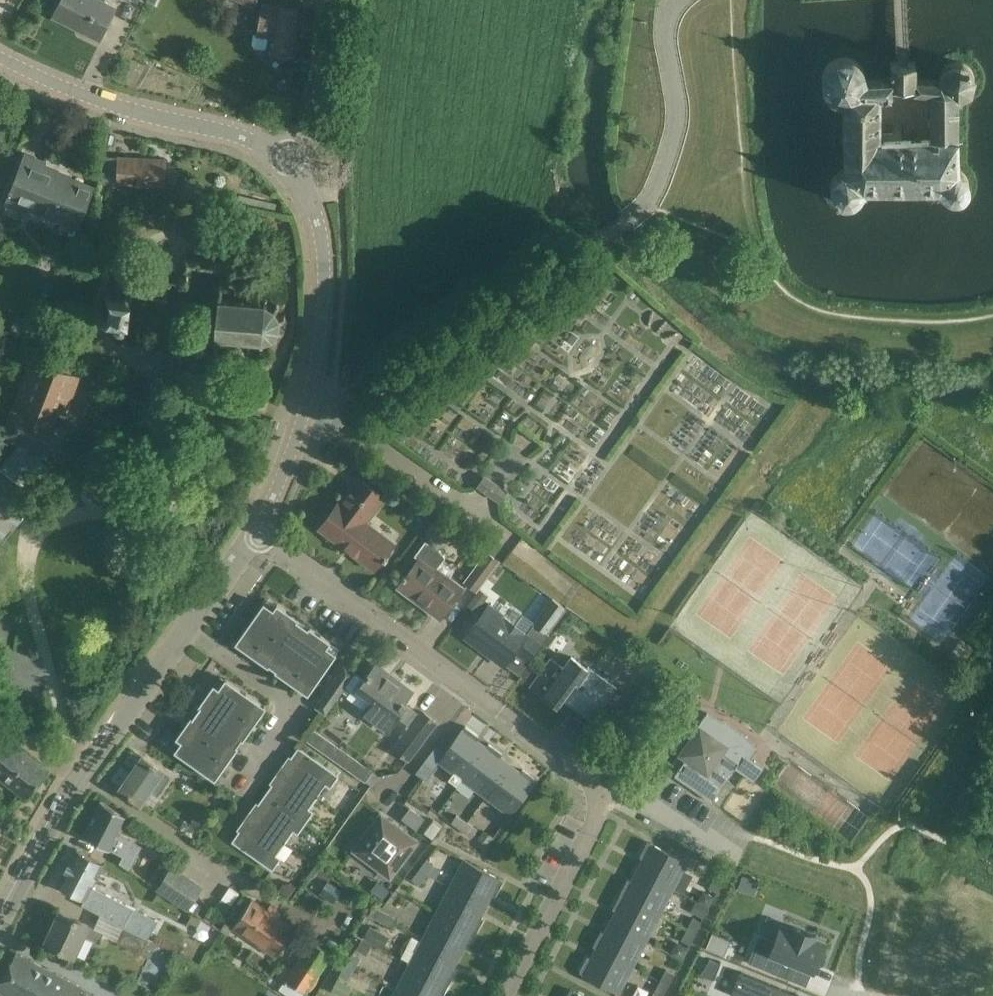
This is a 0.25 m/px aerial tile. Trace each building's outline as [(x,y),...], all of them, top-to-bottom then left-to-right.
[(52,15),(99,39),(116,7),(103,1),(104,0),(60,0),(52,15)] [(270,52),(291,56),(298,9),(262,2),(257,33),(253,33),(251,43),(254,47),(262,48),(267,45),(271,46),(270,52)] [(916,61),(901,61),(890,61),(890,78),(872,78),(867,78),(866,73),(864,67),(860,63),(855,59),(850,57),(844,56),(838,57),(833,59),(828,62),(825,67),(822,72),(821,78),(822,84),(824,89),(827,94),(832,98),(837,100),(842,101),(843,109),(843,169),(838,171),(834,174),(831,178),(830,183),(829,188),(831,193),(833,197),(837,200),(842,203),(847,203),(852,203),(856,201),(860,197),(863,193),(864,188),(938,188),(940,192),(943,195),(947,197),(951,199),(955,199),(959,198),(963,196),(966,193),(968,189),(970,185),(970,181),(968,176),(966,173),(963,170),(959,168),(959,100),(964,98),(970,96),(974,91),(976,86),(977,80),(977,74),(975,69),(971,64),(966,61),(960,59),(955,59),(949,60),(944,63),(940,68),(937,73),(936,79),(932,79),(916,79),(916,61)] [(25,152),(6,202),(26,210),(29,202),(56,213),(54,217),(78,226),(93,186),(71,177),(70,180),(43,170),(47,161),(25,152)] [(165,186),(166,159),(103,156),(102,183),(165,186)] [(218,336),(260,341),(269,339),(277,333),(280,324),(279,314),(273,307),(265,302),(222,298),(225,263),(187,259),(185,280),(128,274),(126,297),(113,295),(109,290),(106,292),(111,298),(108,314),(103,318),(105,321),(111,317),(115,318),(114,323),(117,328),(123,329),(122,342),(180,348),(178,370),(214,374),(218,336)] [(52,324),(24,325),(25,346),(53,345),(52,324)] [(69,414),(79,376),(32,359),(3,434),(20,441),(0,466),(0,465),(0,539),(36,495),(14,478),(29,444),(56,454),(65,429),(51,424),(56,410),(69,414)] [(358,474),(318,528),(374,569),(395,542),(368,522),(369,521),(387,496),(358,474)] [(485,474),(476,486),(499,502),(507,490),(485,474)] [(419,558),(398,586),(415,598),(417,595),(427,602),(425,606),(440,617),(464,585),(451,575),(455,569),(443,560),(446,556),(440,549),(434,544),(425,540),(414,555),(419,558)] [(463,581),(477,592),(500,561),(486,550),(463,581)] [(480,614),(485,606),(488,603),(486,601),(490,595),(485,591),(480,588),(468,606),(480,614)] [(530,621),(524,629),(489,604),(469,631),(494,650),(491,655),(504,664),(514,650),(529,661),(549,634),(547,633),(566,608),(551,597),(532,622),(530,621)] [(264,601),(235,641),(269,665),(269,664),(275,669),(274,670),(308,693),(337,652),(328,646),(331,640),(309,625),(308,627),(298,620),(299,618),(277,602),(273,607),(264,601)] [(960,639),(949,655),(962,664),(973,648),(960,639)] [(617,689),(589,668),(571,655),(563,666),(551,657),(531,685),(557,704),(561,698),(593,722),(617,689)] [(419,713),(406,703),(413,692),(388,673),(389,672),(375,661),(355,689),(369,700),(360,712),(387,732),(397,716),(409,725),(392,748),(407,760),(437,721),(422,710),(419,713)] [(340,670),(351,678),(356,672),(344,663),(340,670)] [(347,684),(351,678),(340,670),(336,676),(347,684)] [(343,690),(347,684),(336,676),(331,682),(343,690)] [(180,740),(174,750),(215,779),(239,745),(237,744),(242,738),(243,739),(267,706),(225,677),(219,686),(214,683),(198,705),(199,706),(192,715),(191,714),(175,737),(180,740)] [(338,696),(343,690),(331,682),(327,688),(338,696)] [(334,702),(338,696),(327,688),(323,694),(334,702)] [(330,708),(334,702),(323,694),(319,700),(330,708)] [(326,714),(330,708),(319,700),(314,706),(326,714)] [(624,712),(614,705),(600,726),(609,733),(624,712)] [(463,777),(486,745),(476,738),(479,735),(465,724),(444,753),(437,748),(432,755),(430,754),(416,772),(426,780),(441,760),(455,770),(448,778),(457,785),(463,777)] [(728,745),(700,725),(679,754),(685,758),(674,774),(712,800),(736,766),(754,779),(761,768),(753,762),(755,759),(754,759),(752,762),(748,759),(754,750),(742,742),(728,745)] [(312,744),(320,732),(314,728),(306,740),(312,744)] [(48,769),(0,732),(0,777),(26,797),(48,769)] [(318,748),(326,737),(320,732),(312,744),(318,748)] [(324,752),(332,741),(326,737),(318,748),(324,752)] [(330,756),(338,745),(332,741),(324,752),(330,756)] [(489,742),(486,745),(463,777),(487,795),(510,763),(500,756),(503,752),(489,742)] [(279,768),(318,795),(326,784),(331,787),(339,774),(298,745),(291,756),(289,754),(279,768)] [(336,760),(344,749),(338,745),(330,756),(336,760)] [(342,765),(350,753),(344,749),(336,760),(342,765)] [(348,769),(356,758),(350,753),(342,765),(348,769)] [(170,777),(164,773),(165,771),(142,755),(119,788),(142,804),(151,791),(157,795),(170,777)] [(354,773),(361,762),(356,758),(348,769),(354,773)] [(360,777),(367,766),(361,762),(354,773),(360,777)] [(523,768),(520,771),(510,763),(487,795),(511,812),(537,778),(523,768)] [(367,766),(360,777),(366,781),(374,770),(367,766)] [(265,793),(305,821),(314,810),(309,807),(318,795),(279,768),(269,782),(271,783),(265,793)] [(246,815),(284,842),(293,830),(297,833),(305,821),(265,793),(258,802),(256,800),(246,815)] [(131,868),(142,847),(118,835),(128,816),(101,802),(84,835),(122,855),(118,863),(128,868),(129,867),(131,868)] [(416,829),(425,818),(410,807),(401,818),(416,829)] [(207,821),(197,814),(189,825),(200,832),(207,821)] [(461,829),(467,821),(456,814),(451,822),(461,829)] [(284,842),(246,815),(236,829),(238,830),(231,840),(273,869),(282,857),(277,853),(284,842)] [(390,876),(416,841),(380,815),(354,850),(390,876)] [(433,819),(423,832),(433,839),(442,825),(433,819)] [(467,821),(461,829),(472,837),(477,828),(467,821)] [(640,855),(643,857),(638,868),(673,887),(686,861),(647,840),(640,855)] [(81,904),(123,926),(149,939),(158,921),(92,886),(104,863),(76,848),(57,885),(84,899),(81,904)] [(418,868),(427,875),(434,864),(426,858),(418,868)] [(503,879),(499,877),(465,859),(451,885),(486,904),(491,893),(495,895),(503,879)] [(162,861),(149,881),(156,887),(155,888),(188,910),(189,908),(197,914),(202,906),(193,900),(204,885),(172,863),(170,866),(162,861)] [(419,885),(427,875),(418,868),(411,879),(419,885)] [(673,887),(638,868),(631,881),(629,880),(622,893),(624,894),(659,913),(673,887)] [(714,876),(708,887),(717,891),(722,880),(714,876)] [(278,889),(288,896),(296,886),(290,881),(282,883),(278,889)] [(437,911),(476,932),(484,917),(480,915),(486,904),(451,885),(437,911)] [(624,894),(622,893),(620,892),(613,907),(617,909),(611,921),(646,939),(659,913),(624,894)] [(698,900),(709,905),(712,899),(701,894),(698,900)] [(294,929),(266,909),(251,900),(233,926),(275,955),(294,929)] [(709,905),(698,900),(697,901),(696,901),(690,911),(704,918),(709,908),(708,907),(709,905)] [(379,920),(384,912),(373,906),(368,914),(379,920)] [(104,932),(60,910),(45,942),(73,955),(83,934),(99,942),(104,932)] [(424,938),(458,956),(464,944),(468,946),(476,932),(437,911),(424,938)] [(384,912),(379,920),(391,926),(395,918),(384,912)] [(687,928),(696,932),(701,922),(692,917),(687,928)] [(597,947),(632,965),(646,939),(611,921),(604,933),(600,931),(593,945),(597,947)] [(761,936),(750,962),(748,961),(748,962),(791,980),(792,979),(785,976),(790,963),(811,971),(816,959),(818,960),(825,942),(814,938),(815,936),(793,927),(792,929),(781,924),(774,941),(761,936)] [(370,925),(363,937),(382,948),(389,936),(370,925)] [(149,939),(123,926),(116,940),(141,953),(149,939)] [(696,932),(687,928),(681,939),(689,944),(696,932)] [(158,949),(171,954),(176,942),(163,937),(158,949)] [(456,969),(452,967),(458,956),(424,938),(410,964),(449,984),(456,969)] [(372,945),(362,939),(356,949),(366,955),(372,945)] [(283,980),(278,989),(288,995),(300,995),(304,991),(306,992),(331,954),(310,940),(291,969),(284,964),(277,975),(283,980)] [(618,991),(632,965),(597,947),(591,959),(587,957),(579,971),(618,991)] [(79,992),(82,988),(17,952),(0,983),(0,992),(7,995),(86,995),(79,992)] [(346,961),(354,967),(360,958),(352,952),(346,961)] [(710,958),(701,974),(714,979),(721,963),(710,958)] [(349,976),(354,967),(346,961),(340,971),(349,976)] [(449,984),(410,964),(396,990),(408,995),(442,995),(449,984)] [(660,980),(669,986),(675,974),(666,969),(660,980)] [(798,995),(740,971),(731,994),(736,995),(798,995)] [(337,979),(331,991),(342,995),(346,995),(351,986),(337,979)] [(669,986),(660,980),(654,990),(664,995),(669,986)]
